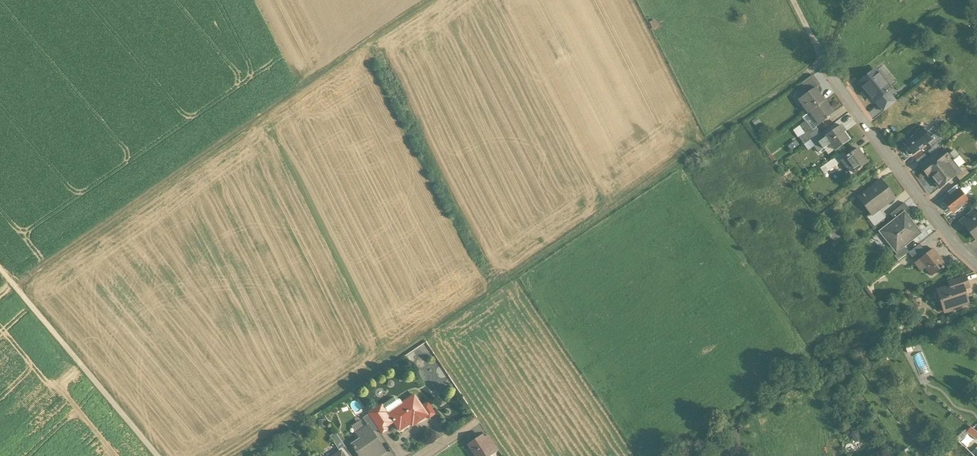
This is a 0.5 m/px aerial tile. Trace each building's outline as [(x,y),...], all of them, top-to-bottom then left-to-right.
[(876,71),(859,84),(873,102),(874,101),(887,91),(890,89),(876,71)] [(812,76),(802,83),(809,93),(815,88),(815,89),(819,86),(812,76)] [(809,93),(802,98),(801,101),(804,105),(802,107),(807,114),(810,112),(824,102),(819,96),(820,95),(815,89),(815,88),(809,93)] [(887,91),(874,101),(883,112),(896,102),(887,91)] [(824,102),(810,112),(819,125),(827,119),(827,118),(832,114),(832,113),(824,102)] [(748,124),(752,129),(759,124),(755,118),(748,124)] [(809,141),(819,134),(815,129),(812,131),(806,122),(799,127),(805,134),(799,139),(804,145),(809,141)] [(823,140),(817,143),(822,150),(830,145),(834,151),(848,141),(842,133),(844,131),(840,127),(823,140)] [(925,135),(920,130),(914,135),(919,140),(925,135)] [(823,140),(819,134),(809,141),(813,146),(817,143),(823,140)] [(914,134),(902,144),(907,149),(905,150),(905,152),(906,154),(907,156),(909,156),(911,155),(912,156),(923,146),(919,140),(914,135),(914,134)] [(930,141),(927,143),(931,149),(937,144),(943,139),(939,134),(930,141)] [(919,140),(923,146),(927,143),(930,141),(925,135),(919,140)] [(822,150),(817,143),(813,146),(818,153),(822,150)] [(941,149),(937,144),(931,149),(924,154),(928,159),(941,149)] [(846,158),(841,162),(846,169),(848,167),(853,174),(868,164),(857,149),(846,158)] [(928,159),(919,166),(929,178),(931,176),(940,188),(956,175),(949,167),(952,164),(948,159),(941,149),(928,159)] [(842,152),(834,158),(839,164),(841,162),(846,158),(842,152)] [(924,154),(915,161),(919,166),(928,159),(924,154)] [(960,167),(951,157),(948,159),(952,164),(949,167),(956,175),(958,173),(960,167)] [(834,158),(824,166),(828,172),(839,164),(834,158)] [(778,164),(782,170),(787,167),(783,161),(778,164)] [(881,182),(861,196),(873,212),(874,213),(878,210),(892,199),(889,195),(890,195),(890,193),(889,191),(887,190),(881,182)] [(955,186),(947,193),(951,197),(958,191),(955,186)] [(951,197),(944,203),(950,211),(955,212),(967,202),(958,191),(951,197)] [(904,203),(890,215),(894,220),(904,213),(909,209),(904,203)] [(874,213),(873,212),(866,218),(874,227),(885,218),(878,210),(874,213)] [(972,211),(958,222),(963,228),(964,226),(976,216),(972,211)] [(894,220),(884,229),(893,240),(888,244),(896,253),(920,234),(904,213),(894,220)] [(964,226),(976,241),(976,239),(976,215),(976,216),(964,226)] [(845,234),(834,218),(827,222),(838,239),(845,234)] [(909,253),(908,254),(912,258),(923,249),(919,245),(909,253)] [(905,249),(894,257),(897,262),(908,254),(909,253),(905,249)] [(945,266),(932,249),(918,260),(931,277),(941,269),(941,270),(943,269),(942,268),(945,266)] [(964,276),(947,282),(949,288),(961,284),(963,290),(968,289),(964,276)] [(949,288),(939,291),(942,300),(941,303),(942,308),(943,308),(950,311),(951,308),(961,305),(962,305),(962,306),(965,305),(965,304),(967,301),(963,290),(961,284),(949,288)] [(913,356),(921,374),(930,370),(922,352),(913,356)] [(382,406),(386,411),(388,413),(390,416),(404,406),(402,404),(397,396),(382,406)] [(404,406),(390,416),(394,422),(400,431),(414,421),(416,424),(428,416),(422,407),(414,396),(402,404),(404,406)] [(428,403),(422,407),(428,416),(429,418),(435,414),(428,403)] [(378,416),(386,411),(382,406),(369,415),(373,420),(378,416)] [(386,411),(378,416),(386,428),(394,422),(390,416),(388,413),(386,411)] [(373,420),(369,415),(363,419),(368,425),(368,426),(372,433),(373,432),(378,429),(373,420)] [(386,428),(378,416),(373,420),(378,429),(382,434),(387,430),(386,428)] [(356,433),(360,439),(351,445),(359,455),(378,455),(376,453),(384,448),(373,432),(372,433),(368,426),(356,433)] [(973,428),(966,434),(968,436),(959,443),(964,447),(969,453),(976,447),(976,432),(973,428)] [(339,439),(333,429),(327,433),(333,443),(339,439)] [(469,446),(475,455),(489,455),(493,454),(484,440),(482,437),(469,446)] [(489,437),(484,440),(493,454),(498,450),(489,437)] [(339,439),(333,443),(339,451),(344,447),(339,439)] [(836,439),(823,444),(826,452),(839,447),(836,439)] [(949,455),(959,455),(964,452),(959,447),(949,455)]
